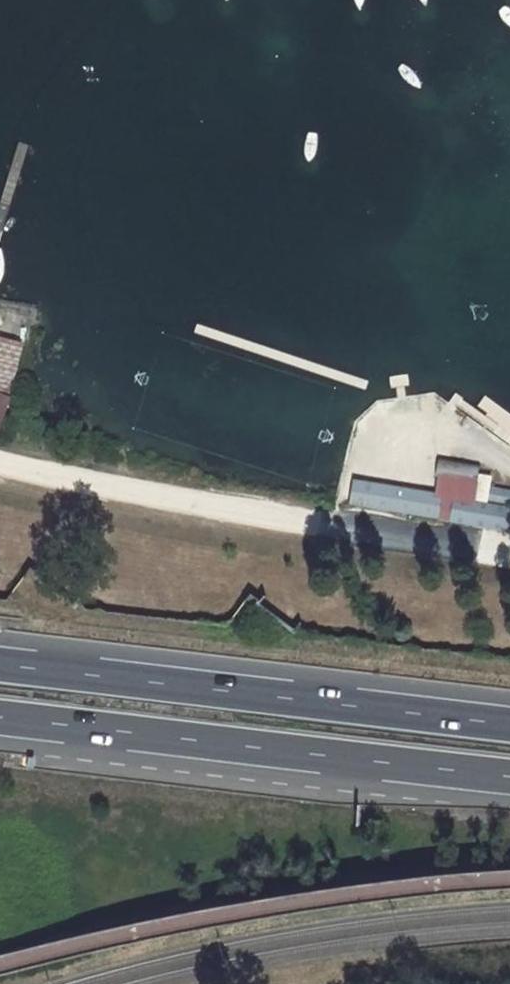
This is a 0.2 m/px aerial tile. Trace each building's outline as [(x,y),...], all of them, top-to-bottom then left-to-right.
[(14,388),(27,344),(0,336),(0,384),(14,388)] [(351,504),(509,529),(509,488),(494,485),(496,468),(440,459),(435,489),(355,476),(351,504)]
